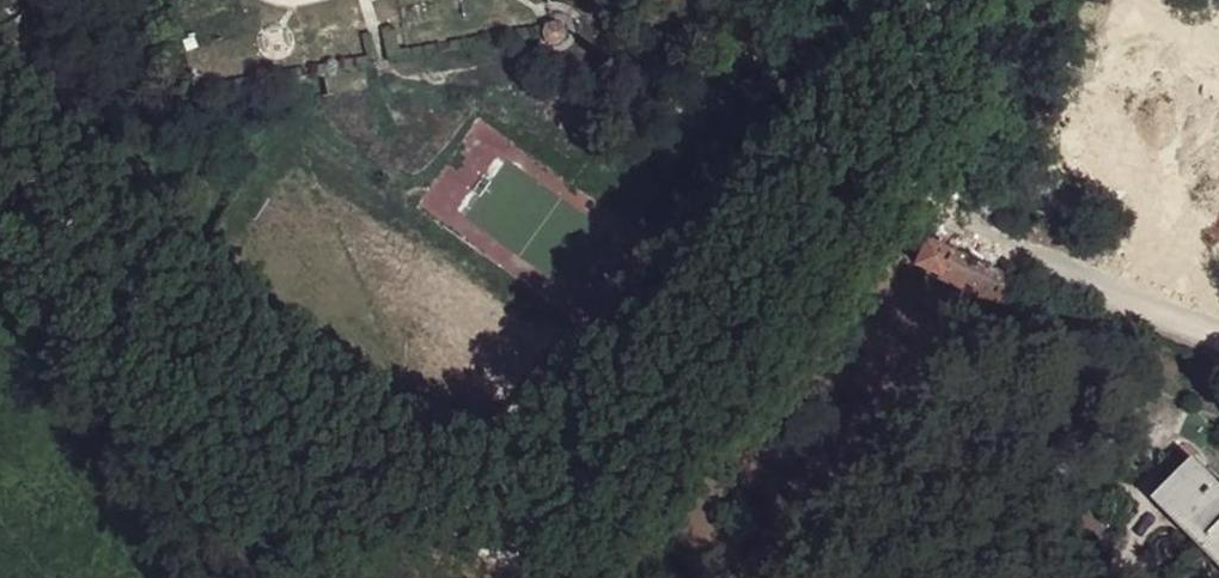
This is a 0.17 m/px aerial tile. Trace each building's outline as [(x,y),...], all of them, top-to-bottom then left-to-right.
[(553,13),(538,36),(538,37),(543,45),(551,50),(560,50),(569,45),(574,38),(574,28),(570,20),(562,14),(553,13)] [(914,265),(939,275),(942,270),(940,268),(950,247),(927,237),(914,265)] [(1019,277),(950,247),(940,268),(942,270),(1009,300),(1019,277)] [(1194,465),(1176,482),(1172,477),(1155,494),(1218,559),(1218,491),(1194,465)]
